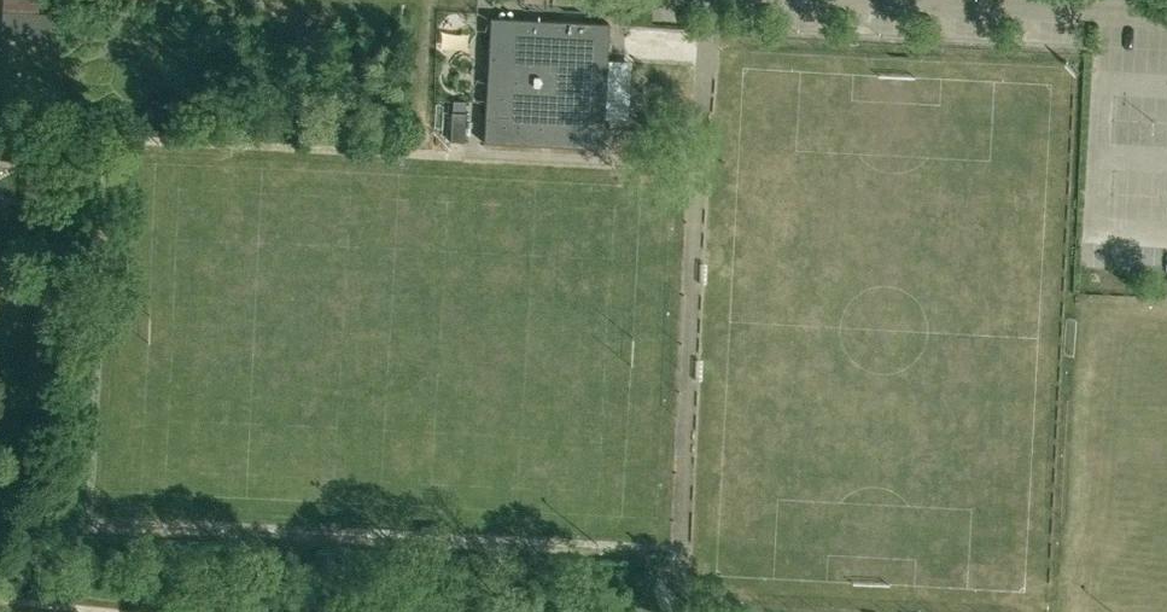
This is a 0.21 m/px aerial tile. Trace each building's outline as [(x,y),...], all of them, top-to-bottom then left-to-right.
[(39,13),(40,0),(5,0),(4,12),(2,12),(2,31),(53,32),(53,14),(39,13)] [(490,17),(489,36),(484,142),(603,148),(610,23),(490,17)] [(31,142),(50,143),(51,126),(31,125),(31,142)] [(11,158),(12,136),(0,136),(0,158),(11,158)]
